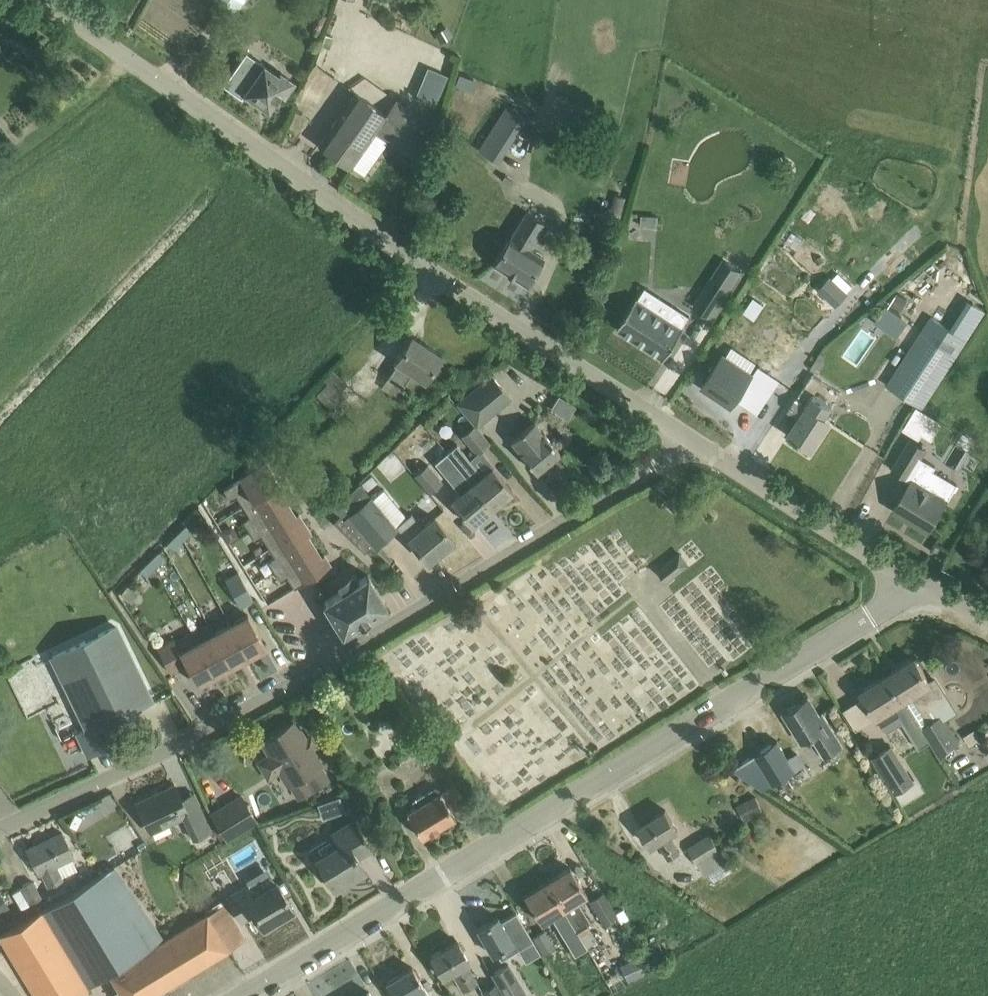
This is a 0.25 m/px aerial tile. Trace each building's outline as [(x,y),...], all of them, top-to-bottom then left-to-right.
[(236,9),(242,0),(223,0),(236,9)] [(447,25),(434,32),(439,42),(452,35),(447,25)] [(334,36),(325,32),(320,45),(330,48),(334,36)] [(245,52),(223,84),(242,97),(246,92),(260,102),(265,95),(273,101),(280,91),(285,94),(294,81),(280,72),(278,75),(245,52)] [(428,65),(419,96),(439,102),(448,72),(428,65)] [(457,84),(475,90),(479,78),(461,73),(457,84)] [(411,156),(416,150),(425,156),(438,138),(429,132),(433,126),(396,99),(386,114),(356,92),(319,144),(350,166),(375,131),(411,156)] [(524,120),(507,109),(505,107),(479,148),(498,160),(524,120)] [(617,211),(598,209),(596,224),(615,227),(617,211)] [(545,224),(526,211),(494,263),(526,283),(531,274),(543,256),(530,248),(545,224)] [(657,226),(658,215),(641,214),(641,226),(657,226)] [(693,306),(711,317),(741,270),(724,258),(693,306)] [(830,276),(819,288),(836,304),(848,292),(830,276)] [(908,297),(896,291),(889,304),(900,310),(908,297)] [(637,298),(617,328),(664,358),(684,328),(683,327),(690,315),(677,307),(670,319),(637,298)] [(909,319),(898,312),(886,329),(896,336),(909,319)] [(967,338),(932,315),(887,384),(922,407),(967,338)] [(412,372),(425,380),(442,354),(412,334),(395,360),(398,362),(388,377),(403,387),(412,372)] [(722,356),(703,384),(733,404),(752,375),(722,356)] [(331,367),(321,377),(327,383),(316,394),(331,409),(343,396),(338,392),(347,383),(331,367)] [(477,425),(510,396),(492,374),(458,402),(476,424),(477,425)] [(560,393),(552,406),(569,417),(577,403),(560,393)] [(813,395),(807,405),(796,398),(789,409),(800,416),(789,433),(798,439),(794,444),(796,445),(796,444),(807,451),(807,452),(808,453),(811,448),(812,448),(830,420),(823,416),(830,405),(813,395)] [(534,421),(511,440),(520,451),(536,471),(560,451),(545,433),(544,433),(534,421)] [(477,425),(476,424),(463,434),(478,452),(490,442),(477,425)] [(893,468),(908,477),(926,448),(911,439),(893,468)] [(471,483),(492,507),(513,490),(492,465),(482,473),(457,443),(446,452),(447,453),(459,468),(471,483)] [(267,461),(262,464),(255,453),(243,461),(234,469),(240,479),(224,488),(230,498),(237,494),(244,505),(280,482),(267,461)] [(429,492),(442,481),(429,464),(415,476),(429,492)] [(935,489),(914,476),(894,508),(915,520),(916,524),(922,528),(926,527),(929,529),(952,490),(939,482),(935,489)] [(373,497),(371,494),(360,481),(334,506),(341,513),(341,514),(347,520),(353,526),(359,532),(365,538),(373,546),(374,546),(397,526),(395,524),(373,497)] [(243,520),(249,529),(290,504),(283,494),(286,492),(280,482),(244,505),(250,516),(243,520)] [(492,507),(471,483),(451,500),(472,524),(492,507)] [(413,535),(410,538),(428,561),(453,540),(434,515),(422,525),(411,511),(406,516),(383,489),(373,497),(395,524),(400,520),(413,535)] [(262,534),(268,544),(269,545),(305,523),(299,512),(296,514),(290,504),(249,529),(255,538),(262,534)] [(334,521),(340,527),(347,520),(341,514),(334,521)] [(347,520),(340,527),(346,533),(353,526),(347,520)] [(275,570),(315,545),(309,535),(312,533),(305,523),(269,545),(269,546),(262,550),(275,570)] [(186,524),(177,533),(183,540),(192,531),(186,524)] [(239,536),(232,524),(222,530),(229,542),(239,536)] [(353,526),(346,533),(352,539),(359,532),(353,526)] [(359,532),(352,539),(359,545),(365,538),(359,532)] [(183,540),(177,533),(168,542),(174,549),(183,540)] [(373,546),(365,538),(359,545),(365,551),(373,546)] [(259,551),(263,549),(260,543),(253,548),(256,553),(259,551)] [(288,575),(295,587),(331,564),(324,553),(321,555),(315,545),(275,570),(281,580),(288,575)] [(148,561),(161,574),(164,578),(173,570),(163,560),(166,558),(159,551),(148,561)] [(161,574),(148,561),(140,569),(153,582),(161,574)] [(225,577),(240,606),(253,599),(238,570),(225,577)] [(366,575),(361,578),(342,590),(325,600),(323,601),(324,603),(325,603),(342,630),(343,632),(345,631),(344,631),(360,621),(361,621),(369,616),(369,615),(385,605),(386,605),(387,604),(386,603),(369,575),(368,573),(366,574),(366,575)] [(230,622),(248,655),(266,646),(248,612),(230,622)] [(215,674),(232,664),(213,631),(208,621),(191,631),(215,674)] [(213,631),(232,664),(248,655),(230,622),(213,631)] [(86,725),(77,729),(88,753),(118,738),(109,719),(151,698),(115,624),(51,656),(86,725)] [(172,669),(186,661),(197,683),(215,674),(191,631),(175,640),(173,638),(158,646),(172,669)] [(930,740),(939,754),(959,742),(942,714),(940,715),(932,703),(945,694),(935,678),(930,681),(915,656),(889,673),(930,740)] [(909,753),(930,740),(889,673),(861,690),(877,715),(878,715),(888,731),(903,722),(911,733),(901,739),(909,753)] [(784,710),(803,741),(812,735),(824,755),(843,744),(823,711),(820,713),(812,700),(804,705),(801,700),(784,710)] [(391,720),(402,740),(420,731),(408,710),(391,720)] [(263,740),(268,749),(271,754),(262,759),(261,763),(267,773),(271,774),(280,769),(289,783),(291,782),(299,796),(327,778),(319,765),(321,763),(312,750),(320,745),(312,733),(305,737),(295,721),(263,740)] [(797,752),(789,757),(778,739),(733,767),(763,789),(804,764),(797,752)] [(901,789),(915,780),(892,744),(871,757),(894,793),(896,792),(901,789)] [(417,805),(407,811),(422,837),(456,816),(452,810),(466,802),(454,782),(440,791),(437,785),(413,799),(417,805)] [(151,831),(189,813),(174,783),(137,801),(141,810),(151,831)] [(903,804),(909,800),(901,789),(896,792),(903,804)] [(344,809),(338,794),(317,801),(322,817),(344,809)] [(227,837),(257,819),(242,795),(213,813),(227,837)] [(747,799),(754,815),(763,811),(755,795),(747,799)] [(639,825),(644,833),(652,845),(659,841),(669,858),(680,851),(670,834),(679,829),(666,808),(639,825)] [(212,829),(205,815),(187,823),(194,837),(212,829)] [(339,843),(317,857),(336,888),(366,869),(357,855),(371,847),(354,819),(333,832),(339,843)] [(71,856),(74,855),(62,831),(27,848),(39,872),(42,870),(49,884),(78,870),(71,856)] [(688,846),(705,875),(709,872),(715,881),(733,870),(710,833),(688,846)] [(114,865),(0,935),(0,937),(9,951),(7,952),(7,953),(9,952),(18,966),(16,967),(16,968),(18,967),(27,981),(25,983),(26,984),(28,982),(36,995),(74,995),(89,987),(87,984),(109,971),(120,990),(116,993),(118,995),(162,995),(160,991),(246,938),(224,903),(165,939),(114,865)] [(570,866),(547,880),(586,945),(597,938),(586,921),(588,919),(577,900),(587,894),(570,866)] [(32,879),(21,885),(31,902),(42,896),(32,879)] [(247,884),(228,896),(242,920),(254,913),(263,928),(294,910),(277,880),(253,894),(247,884)] [(524,894),(530,903),(541,921),(554,914),(576,951),(586,945),(547,880),(524,894)] [(610,935),(624,927),(604,891),(590,899),(610,935)] [(1,893),(0,893),(0,911),(9,905),(1,893)] [(477,928),(493,953),(513,941),(517,948),(533,939),(517,911),(501,920),(498,916),(477,928)] [(543,953),(554,947),(544,929),(533,935),(543,953)] [(431,955),(443,976),(453,971),(464,989),(478,981),(467,962),(470,961),(457,939),(456,940),(456,941),(432,954),(431,955)] [(640,955),(620,965),(628,979),(647,968),(640,955)] [(491,972),(496,981),(504,995),(520,995),(527,993),(509,961),(491,972)] [(395,995),(429,995),(424,987),(425,987),(413,966),(386,981),(395,995)] [(496,981),(482,989),(486,995),(504,995),(496,981)]
